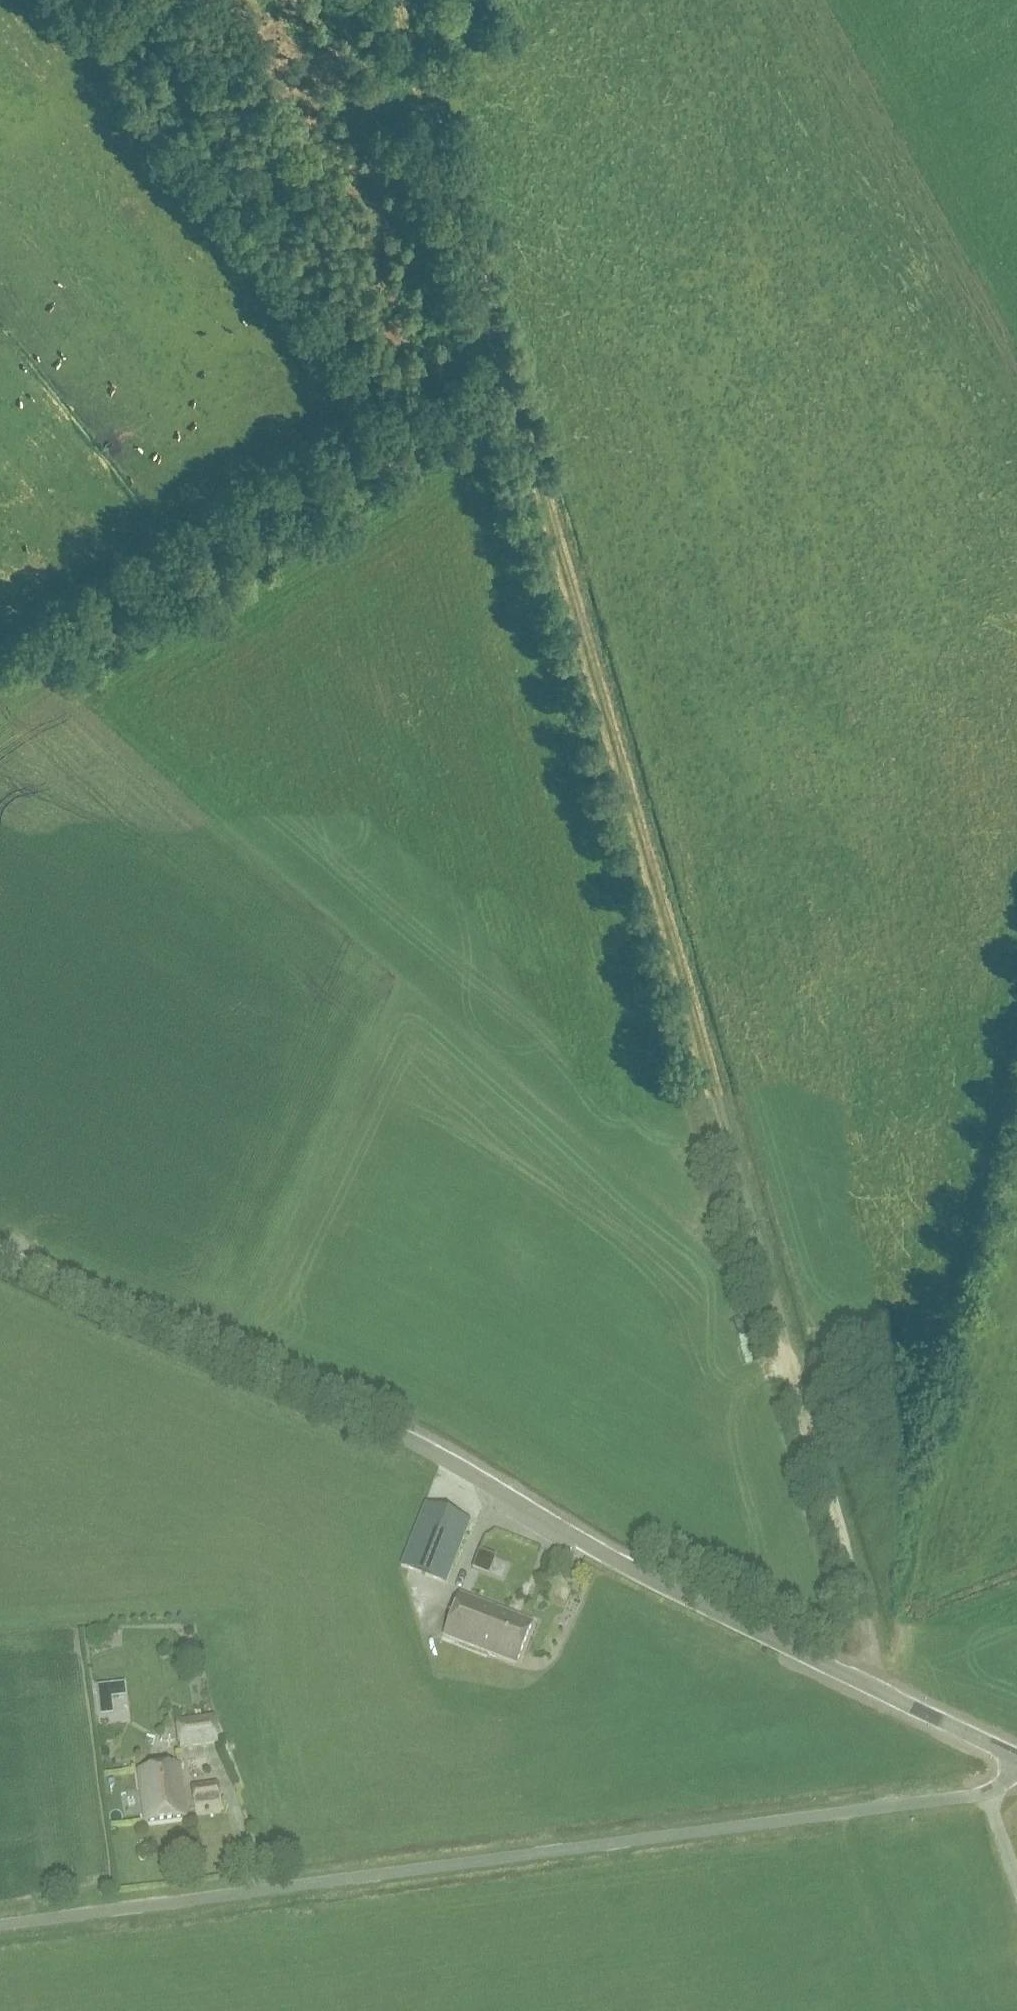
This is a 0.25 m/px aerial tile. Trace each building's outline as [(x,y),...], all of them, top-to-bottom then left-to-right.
[(468,1530),(423,1513),(400,1573),(445,1590),(468,1530)] [(531,1621),(459,1593),(442,1636),(515,1664),(531,1621)] [(180,1746),(214,1742),(212,1720),(177,1724),(180,1746)] [(184,1817),(177,1767),(136,1772),(143,1822),(184,1817)] [(217,1783),(191,1786),(194,1805),(220,1801),(217,1783)]
